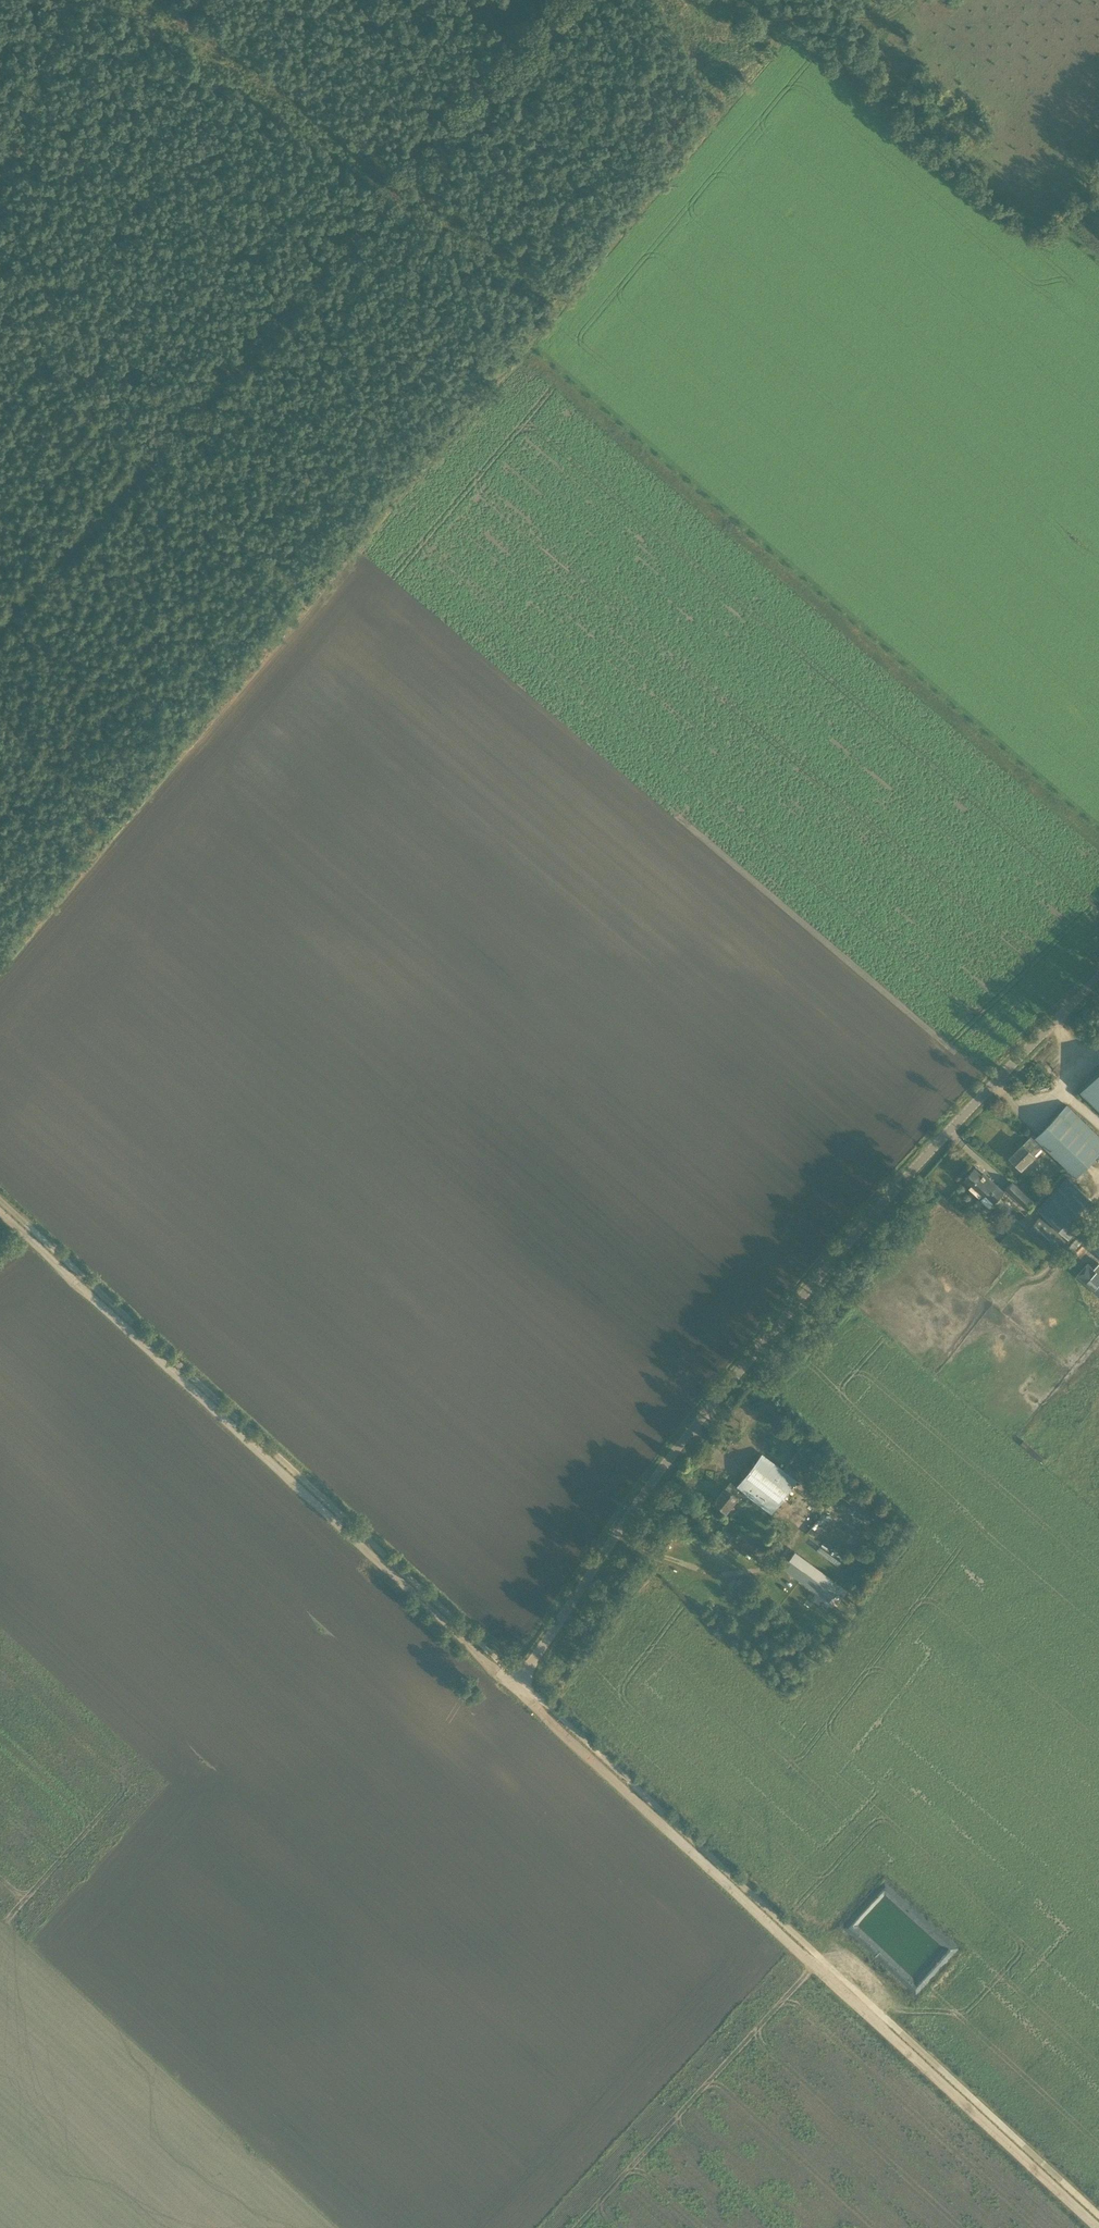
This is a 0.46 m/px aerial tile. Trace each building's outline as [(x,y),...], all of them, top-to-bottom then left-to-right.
[(1080,1092),(1098,1111),(1098,1072),(1080,1092)] [(1034,1155),(1043,1146),(1075,1178),(1098,1153),(1098,1138),(1074,1114),(1066,1106),(1036,1138),(1032,1135),(1022,1145),(1009,1158),(1017,1166),(1021,1170),(1035,1156),(1034,1155)] [(960,1183),(968,1190),(979,1200),(984,1195),(993,1203),(1002,1193),(990,1181),(982,1174),(980,1176),(973,1169),(960,1183)] [(1037,1210),(1069,1239),(1098,1206),(1067,1177),(1037,1210)] [(1005,1191),(1025,1209),(1033,1201),(1013,1182),(1005,1191)] [(1027,1231),(1054,1255),(1066,1242),(1039,1218),(1027,1231)] [(1091,1268),(1086,1263),(1074,1274),(1098,1299),(1098,1298),(1098,1262),(1098,1261),(1091,1268)] [(746,1495),(772,1514),(797,1482),(761,1454),(736,1487),(730,1482),(725,1488),(714,1502),(727,1513),(736,1500),(741,1504),(746,1495)] [(727,1558),(703,1545),(699,1552),(723,1566),(727,1558)] [(783,1567),(828,1601),(840,1585),(795,1551),(783,1567)]
